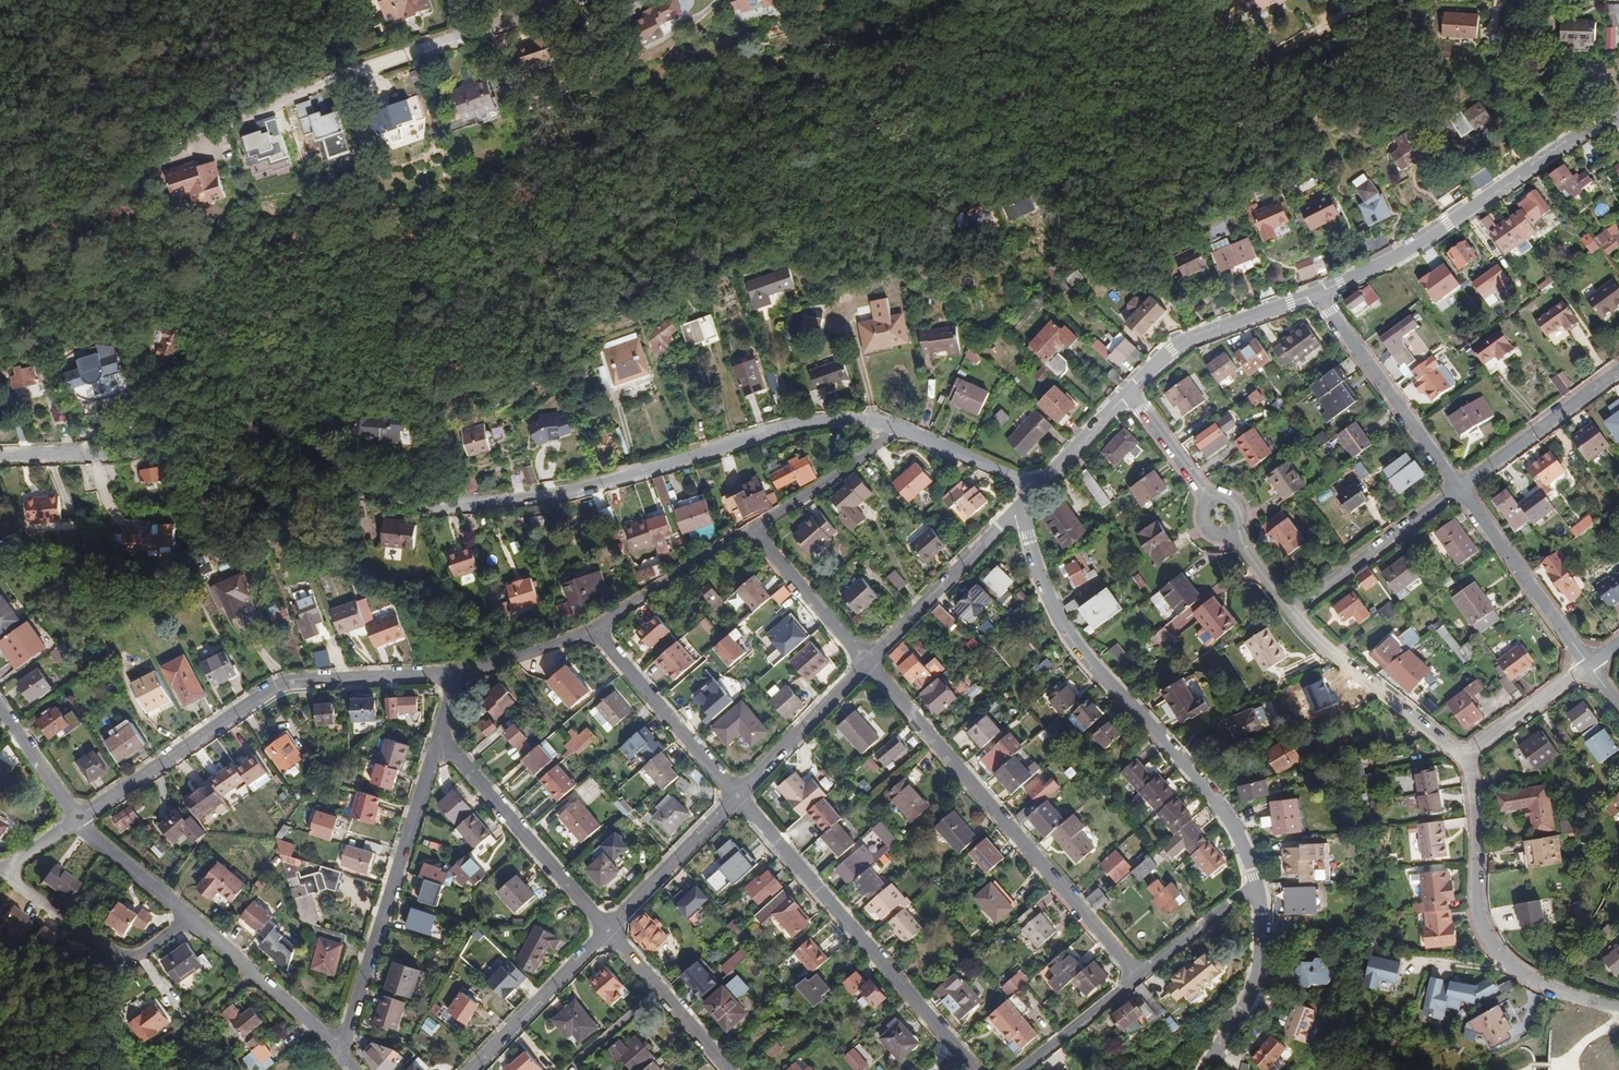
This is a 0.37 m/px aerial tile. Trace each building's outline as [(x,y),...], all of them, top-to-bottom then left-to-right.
[(404,16),(406,20),(421,16),(420,13),(432,9),(428,0),(380,0),(387,22),(399,17),(397,13),(402,11),(404,16)] [(672,34),(669,27),(681,21),(679,17),(692,11),(686,0),(672,0),(661,6),(662,8),(653,13),(637,21),(643,34),(648,32),(653,43),(672,34)] [(757,10),(776,2),(775,0),(741,0),(744,9),(755,5),(757,10)] [(1250,14),(1264,22),(1275,14),(1273,11),(1287,1),(1287,0),(1245,0),(1250,14)] [(745,13),(757,10),(755,5),(744,9),(745,13)] [(1608,5),(1614,28),(1618,26),(1618,6),(1608,5)] [(1480,15),(1444,13),(1442,36),(1478,39),(1480,15)] [(1597,21),(1561,20),(1560,43),(1596,45),(1597,21)] [(669,27),(672,34),(685,28),(681,21),(669,27)] [(1608,28),(1607,48),(1615,49),(1616,28),(1608,28)] [(648,45),(653,43),(648,32),(643,34),(648,45)] [(497,36),(489,39),(495,57),(503,54),(497,36)] [(537,42),(522,49),(527,66),(555,57),(548,36),(536,40),(537,42)] [(425,79),(420,69),(413,72),(417,82),(425,79)] [(1609,96),(1618,90),(1618,89),(1612,76),(1601,81),(1609,96)] [(480,87),(456,96),(466,121),(478,117),(499,109),(488,79),(478,83),(480,87)] [(455,91),(456,96),(480,87),(478,83),(455,91)] [(417,123),(409,100),(393,105),(391,99),(364,109),(371,129),(377,126),(386,134),(388,133),(397,143),(407,139),(403,128),(417,123)] [(1465,139),(1471,136),(1477,131),(1493,119),(1481,101),(1458,117),(1453,120),(1465,139)] [(499,109),(478,117),(481,126),(505,117),(502,108),(499,109)] [(353,147),(343,117),(334,120),(332,116),(316,121),(327,156),(353,147)] [(270,129),(243,137),(253,170),(273,164),(275,169),(294,162),(278,117),(268,121),(270,129)] [(1414,127),(1395,140),(1400,146),(1399,150),(1391,154),(1401,169),(1406,170),(1414,164),(1424,165),(1426,156),(1416,144),(1422,140),(1414,127)] [(183,172),(181,166),(167,171),(175,197),(191,192),(192,197),(207,191),(211,204),(228,197),(221,175),(218,161),(200,167),(183,172)] [(198,161),(181,166),(183,172),(200,167),(198,161)] [(1549,178),(1566,202),(1571,198),(1572,200),(1584,191),(1582,189),(1588,185),(1581,176),(1580,177),(1575,180),(1573,177),(1565,166),(1549,178)] [(1581,176),(1588,185),(1593,181),(1586,172),(1581,176)] [(1362,205),(1371,223),(1392,213),(1383,195),(1382,195),(1368,176),(1356,185),(1368,202),(1362,205)] [(1425,183),(1435,196),(1442,191),(1433,178),(1425,183)] [(996,205),(1004,225),(1036,210),(1030,197),(1022,199),(1019,192),(996,205)] [(1526,239),(1528,242),(1538,234),(1531,226),(1551,210),(1537,192),(1528,198),(1530,201),(1521,208),(1524,212),(1522,213),(1521,212),(1512,220),(1526,239)] [(1330,193),(1302,207),(1312,231),(1341,216),(1330,193)] [(1521,208),(1530,201),(1528,198),(1519,205),(1521,208)] [(963,212),(967,221),(970,221),(972,220),(973,221),(987,223),(992,219),(982,201),(963,212)] [(1290,221),(1282,201),(1258,211),(1256,205),(1249,208),(1255,223),(1258,222),(1266,241),(1277,236),(1274,228),(1290,221)] [(1479,223),(1504,256),(1516,247),(1526,239),(1512,220),(1511,219),(1504,224),(1504,223),(1496,229),(1486,217),(1479,223)] [(1288,223),(1278,227),(1280,234),(1290,230),(1288,223)] [(1614,238),(1618,235),(1618,234),(1613,226),(1608,230),(1614,238)] [(1595,240),(1601,248),(1603,247),(1614,238),(1608,230),(1595,240)] [(1383,231),(1361,241),(1370,258),(1382,252),(1390,247),(1383,231)] [(1581,240),(1592,254),(1601,248),(1595,240),(1590,233),(1581,240)] [(1215,250),(1232,244),(1230,237),(1213,244),(1215,250)] [(1614,238),(1603,247),(1608,254),(1618,246),(1618,244),(1614,238)] [(1256,259),(1248,239),(1215,252),(1223,272),(1256,259)] [(1516,247),(1522,255),(1532,247),(1528,242),(1526,239),(1516,247)] [(1449,255),(1460,271),(1477,259),(1466,243),(1449,255)] [(1179,263),(1186,279),(1209,269),(1202,253),(1179,263)] [(1318,273),(1319,273),(1330,269),(1324,254),(1313,258),(1318,273)] [(1318,273),(1313,258),(1297,264),(1302,279),(1318,273)] [(1447,263),(1420,281),(1436,305),(1463,287),(1447,263)] [(1473,282),(1485,299),(1512,282),(1501,265),(1473,282)] [(1067,278),(1072,286),(1083,278),(1077,270),(1067,278)] [(1554,276),(1557,280),(1561,277),(1557,271),(1553,275),(1554,276)] [(782,290),(776,272),(746,283),(751,300),(755,311),(772,305),(768,296),(782,290)] [(1542,292),(1557,280),(1554,276),(1538,287),(1542,292)] [(1601,321),(1618,308),(1618,288),(1613,280),(1586,299),(1601,321)] [(1056,288),(1060,294),(1068,289),(1063,282),(1056,288)] [(1363,293),(1359,287),(1349,291),(1354,297),(1346,303),(1356,318),(1370,308),(1369,306),(1367,303),(1369,301),(1363,293)] [(1369,301),(1372,305),(1379,299),(1370,287),(1363,293),(1369,301)] [(1126,323),(1141,337),(1151,326),(1156,321),(1167,310),(1152,296),(1145,302),(1140,297),(1134,297),(1128,304),(1128,309),(1134,314),(1126,323)] [(1038,308),(1040,310),(1046,304),(1041,298),(1034,304),(1038,308)] [(1567,331),(1578,323),(1563,302),(1536,322),(1546,337),(1563,325),(1567,331)] [(1016,331),(1038,308),(1034,304),(1012,328),(1016,331)] [(718,336),(711,315),(680,325),(687,347),(718,336)] [(908,342),(902,315),(860,324),(862,333),(865,333),(868,347),(889,342),(890,345),(908,342)] [(1419,382),(1437,368),(1440,366),(1427,348),(1414,357),(1404,343),(1404,338),(1420,327),(1412,316),(1381,339),(1401,367),(1406,364),(1419,382)] [(811,330),(820,331),(822,319),(803,317),(801,329),(811,330)] [(668,319),(648,334),(655,354),(672,341),(668,336),(677,330),(668,319)] [(1274,350),(1285,366),(1293,359),(1296,363),(1321,344),(1306,323),(1280,342),(1282,344),(1274,350)] [(160,354),(158,358),(175,363),(185,331),(166,325),(165,329),(157,326),(148,350),(157,352),(157,353),(160,354)] [(948,355),(961,353),(957,326),(929,330),(929,329),(920,330),(923,354),(932,353),(933,359),(940,358),(939,352),(947,351),(948,355)] [(1047,327),(1032,344),(1027,348),(1037,357),(1044,364),(1045,363),(1061,378),(1067,371),(1068,362),(1056,351),(1065,343),(1070,347),(1078,338),(1065,326),(1056,335),(1047,327)] [(801,329),(795,328),(799,340),(813,336),(811,330),(801,329)] [(1473,351),(1484,365),(1485,365),(1495,357),(1496,356),(1500,361),(1514,350),(1499,332),(1473,351)] [(1109,346),(1105,343),(1103,345),(1097,351),(1107,360),(1110,356),(1120,365),(1126,358),(1131,362),(1140,352),(1126,339),(1127,338),(1121,333),(1109,346)] [(638,338),(603,350),(608,364),(604,366),(613,391),(651,378),(638,338)] [(1236,356),(1250,375),(1272,359),(1258,339),(1236,356)] [(1092,346),(1097,351),(1103,345),(1098,340),(1092,346)] [(97,347),(99,353),(101,359),(116,354),(121,368),(109,372),(109,373),(109,374),(109,375),(108,376),(123,372),(124,371),(124,369),(123,368),(118,353),(117,352),(116,350),(116,349),(115,349),(114,348),(113,348),(112,348),(111,347),(110,347),(109,347),(108,347),(103,346),(102,346),(101,346),(100,346),(99,346),(99,347),(98,347),(97,347)] [(970,347),(965,357),(977,365),(982,359),(970,347)] [(1208,365),(1220,383),(1239,369),(1227,351),(1208,365)] [(101,359),(99,353),(78,361),(82,369),(67,375),(71,387),(71,388),(72,388),(73,388),(74,388),(83,385),(84,384),(84,383),(87,382),(88,382),(89,383),(91,384),(92,384),(93,384),(96,384),(97,384),(98,384),(98,383),(99,383),(100,383),(100,382),(101,382),(102,381),(103,380),(104,378),(107,377),(108,376),(109,375),(109,374),(109,373),(109,372),(121,368),(116,354),(101,359)] [(1495,357),(1485,365),(1492,374),(1502,366),(1495,357)] [(809,372),(816,389),(849,377),(843,359),(809,372)] [(765,388),(755,360),(733,367),(743,396),(765,388)] [(1036,376),(1042,381),(1051,371),(1045,366),(1036,376)] [(39,383),(34,367),(16,371),(17,375),(12,376),(15,389),(39,383)] [(1322,414),(1328,422),(1356,401),(1351,393),(1348,395),(1345,391),(1347,389),(1342,382),(1347,379),(1338,367),(1311,386),(1320,398),(1319,399),(1328,410),(1322,414)] [(1452,388),(1437,368),(1419,382),(1414,385),(1421,394),(1425,391),(1433,402),(1452,388)] [(1107,375),(1119,386),(1125,380),(1113,369),(1107,375)] [(1558,374),(1568,388),(1573,385),(1562,371),(1558,374)] [(774,372),(766,375),(773,392),(780,390),(774,372)] [(1564,397),(1571,392),(1568,388),(1558,374),(1551,379),(1564,397)] [(1179,404),(1186,414),(1205,400),(1188,377),(1166,393),(1175,407),(1179,404)] [(979,415),(989,393),(962,380),(962,381),(959,380),(950,400),(952,402),(952,403),(979,415)] [(1040,405),(1059,423),(1068,414),(1076,405),(1056,387),(1040,405)] [(1250,397),(1256,405),(1264,399),(1257,391),(1250,397)] [(1449,418),(1460,437),(1495,417),(1483,397),(1449,418)] [(1272,406),(1276,412),(1286,405),(1282,399),(1272,406)] [(1609,408),(1615,417),(1606,424),(1618,442),(1618,402),(1609,408)] [(68,420),(64,407),(52,409),(56,423),(68,420)] [(994,418),(1003,426),(1011,418),(1002,410),(994,418)] [(1007,441),(1024,457),(1053,426),(1037,410),(1007,441)] [(543,419),(530,427),(540,444),(549,439),(560,437),(560,435),(571,431),(565,413),(559,415),(542,417),(543,419)] [(1059,423),(1063,426),(1071,417),(1068,414),(1059,423)] [(1215,421),(1193,436),(1208,456),(1229,441),(1224,433),(1236,425),(1229,415),(1217,424),(1215,421)] [(409,420),(383,417),(382,424),(383,424),(382,436),(381,436),(381,440),(402,442),(403,431),(407,432),(409,420)] [(31,440),(25,422),(14,423),(19,441),(31,440)] [(382,424),(357,422),(355,434),(368,435),(368,437),(372,437),(372,436),(381,436),(382,436),(383,424),(382,424)] [(493,450),(486,422),(463,429),(470,456),(493,450)] [(1339,435),(1355,457),(1372,444),(1356,422),(1339,435)] [(1571,439),(1589,463),(1611,447),(1593,423),(1585,429),(1586,432),(1582,434),(1580,432),(1571,439)] [(1234,441),(1253,467),(1272,453),(1254,428),(1234,441)] [(1102,452),(1116,465),(1121,459),(1128,452),(1135,459),(1143,451),(1136,444),(1138,441),(1125,429),(1102,452)] [(1321,447),(1330,440),(1324,432),(1314,438),(1321,447)] [(1128,452),(1121,459),(1129,466),(1135,459),(1128,452)] [(1526,470),(1538,486),(1543,482),(1546,487),(1565,473),(1551,453),(1526,470)] [(1385,471),(1401,493),(1423,476),(1407,455),(1385,471)] [(816,477),(806,458),(799,461),(791,465),(771,476),(777,488),(797,478),(800,485),(816,477)] [(1284,500),(1306,485),(1290,461),(1268,476),(1284,500)] [(1354,467),(1362,480),(1367,476),(1370,474),(1361,462),(1354,467)] [(909,501),(932,480),(917,463),(893,484),(909,501)] [(528,485),(539,483),(532,464),(522,468),(528,485)] [(165,480),(163,466),(140,469),(142,484),(165,480)] [(1103,508),(1111,502),(1086,470),(1079,476),(1103,508)] [(1131,487),(1143,505),(1155,496),(1167,488),(1154,470),(1131,487)] [(866,518),(856,507),(873,493),(856,473),(846,481),(849,485),(832,499),(836,503),(845,513),(842,516),(840,517),(851,530),(866,518)] [(1570,479),(1565,473),(1546,487),(1551,493),(1570,479)] [(479,490),(474,475),(464,478),(469,492),(479,490)] [(670,500),(662,475),(652,478),(661,503),(670,500)] [(1362,480),(1368,487),(1373,484),(1367,476),(1362,480)] [(764,490),(758,477),(752,479),(754,482),(759,493),(764,490)] [(951,492),(957,486),(951,479),(945,485),(949,489),(951,492)] [(988,502),(981,493),(978,495),(973,488),(970,491),(962,481),(957,486),(951,492),(943,498),(951,508),(957,503),(970,518),(988,502)] [(773,508),(779,504),(775,493),(767,497),(764,490),(759,493),(754,482),(743,487),(745,490),(727,499),(733,512),(739,509),(742,508),(747,519),(760,513),(761,516),(773,508)] [(1339,497),(1350,512),(1368,499),(1357,484),(1339,497)] [(1155,496),(1157,499),(1169,490),(1167,488),(1155,496)] [(943,498),(951,492),(949,489),(941,496),(943,498)] [(1529,520),(1533,526),(1555,510),(1541,490),(1519,506),(1529,520)] [(1500,508),(1516,530),(1529,520),(1519,506),(1509,492),(1501,498),(1506,504),(1500,508)] [(63,520),(60,495),(28,499),(31,515),(39,514),(40,523),(62,520),(63,520)] [(674,510),(706,500),(704,495),(673,505),(674,510)] [(1305,502),(1301,497),(1294,501),(1298,507),(1305,502)] [(1495,502),(1500,508),(1506,504),(1501,498),(1495,502)] [(714,524),(706,500),(674,510),(682,534),(714,524)] [(845,513),(836,503),(833,506),(842,516),(845,513)] [(1085,531),(1064,503),(1047,516),(1059,533),(1057,535),(1065,546),(1085,531)] [(608,527),(616,523),(610,506),(597,511),(603,525),(604,526),(605,527),(606,527),(608,527)] [(747,519),(742,508),(739,509),(744,521),(747,519)] [(1289,517),(1283,509),(1262,525),(1268,533),(1289,517)] [(824,546),(832,539),(830,537),(837,531),(822,512),(814,518),(813,516),(805,523),(807,525),(801,529),(794,535),(810,554),(822,544),(824,546)] [(40,523),(39,514),(31,515),(32,524),(40,523)] [(671,534),(665,516),(646,522),(653,541),(654,543),(658,556),(671,552),(669,545),(666,546),(663,537),(671,534)] [(1059,533),(1047,516),(1044,518),(1057,535),(1059,533)] [(1571,530),(1576,538),(1596,524),(1590,516),(1571,530)] [(1288,556),(1307,542),(1289,517),(1268,533),(1273,541),(1276,540),(1288,556)] [(82,529),(78,518),(63,520),(62,520),(64,531),(82,529)] [(401,548),(415,549),(417,525),(397,523),(397,520),(384,519),(381,543),(402,545),(401,548)] [(1440,540),(1459,566),(1479,552),(1470,540),(1468,542),(1464,537),(1467,535),(1455,519),(1443,528),(1447,534),(1440,540)] [(646,522),(646,520),(636,524),(636,526),(625,530),(632,551),(654,543),(653,541),(646,522)] [(1179,550),(1158,520),(1137,535),(1158,565),(1179,550)] [(175,546),(174,524),(154,525),(148,533),(148,538),(144,539),(144,535),(141,536),(141,530),(123,531),(123,534),(124,544),(124,545),(132,545),(132,549),(145,549),(145,550),(162,549),(162,547),(171,546),(175,546)] [(926,563),(947,545),(931,527),(910,545),(926,563)] [(690,546),(716,538),(713,528),(687,536),(690,546)] [(1440,540),(1447,534),(1443,528),(1435,533),(1440,540)] [(272,547),(267,531),(259,534),(263,549),(272,547)] [(115,545),(124,544),(123,534),(115,534),(115,545)] [(674,550),(686,545),(684,539),(672,543),(674,550)] [(455,578),(481,570),(472,544),(461,548),(462,551),(448,555),(455,578)] [(1090,572),(1077,550),(1063,561),(1065,565),(1071,575),(1077,587),(1097,575),(1094,570),(1090,572)] [(1554,554),(1563,567),(1569,563),(1560,550),(1554,554)] [(1563,567),(1554,554),(1541,564),(1547,572),(1548,572),(1564,594),(1564,595),(1569,602),(1582,592),(1580,589),(1573,580),(1563,567)] [(1405,586),(1419,576),(1405,556),(1382,573),(1401,600),(1410,593),(1405,586)] [(639,581),(664,572),(661,563),(635,572),(639,581)] [(1071,575),(1065,565),(1059,568),(1065,578),(1068,577),(1071,575)] [(89,572),(84,566),(79,569),(83,575),(89,572)] [(1007,589),(1013,582),(997,567),(993,571),(985,580),(994,589),(1000,596),(997,599),(1004,606),(1012,597),(1011,597),(1011,595),(1012,594),(1007,589)] [(1392,599),(1369,567),(1363,572),(1386,603),(1390,600),(1392,599)] [(994,589),(985,580),(993,571),(990,569),(979,581),(991,592),(994,589)] [(891,581),(899,575),(896,571),(888,578),(891,581)] [(592,598),(606,593),(599,572),(573,581),(574,581),(563,585),(571,606),(567,607),(566,604),(557,607),(561,618),(576,613),(577,616),(588,613),(584,600),(592,597),(592,598)] [(1146,586),(1138,574),(1133,578),(1142,589),(1146,586)] [(1201,598),(1181,574),(1161,590),(1180,614),(1201,598)] [(1598,586),(1594,581),(1591,584),(1611,612),(1615,609),(1613,607),(1618,602),(1618,575),(1617,574),(1607,581),(1606,580),(1598,586)] [(251,596),(242,575),(218,585),(222,593),(223,597),(233,619),(248,613),(242,600),(251,596)] [(899,590),(907,584),(899,575),(891,581),(899,590)] [(1077,587),(1071,575),(1068,577),(1074,588),(1077,587)] [(1441,582),(1446,589),(1454,583),(1449,576),(1441,582)] [(771,597),(753,577),(737,591),(755,611),(761,606),(764,604),(767,601),(771,597)] [(1573,580),(1580,589),(1585,585),(1578,577),(1573,580)] [(538,602),(531,578),(523,581),(523,579),(514,582),(514,583),(507,586),(511,600),(498,604),(492,606),(495,618),(514,612),(513,610),(538,602)] [(879,596),(863,578),(843,596),(858,614),(879,596)] [(1453,598),(1479,634),(1500,619),(1474,583),(1453,598)] [(724,602),(709,584),(701,590),(717,608),(724,602)] [(293,589),(296,596),(313,590),(312,585),(306,587),(303,585),(293,589)] [(770,605),(776,600),(780,604),(792,594),(785,586),(771,597),(767,601),(770,605)] [(1122,609),(1107,588),(1105,590),(1086,604),(1089,609),(1086,611),(1098,627),(1122,609)] [(291,600),(306,640),(319,635),(321,631),(318,624),(325,622),(313,590),(296,596),(296,598),(291,600)] [(970,622),(987,604),(973,590),(956,608),(970,622)] [(1029,599),(1022,591),(1017,595),(1024,603),(1029,599)] [(1333,608),(1343,622),(1355,614),(1362,623),(1371,615),(1355,592),(1333,608)] [(498,604),(496,595),(489,598),(492,606),(498,604)] [(257,609),(251,596),(242,600),(248,613),(257,609)] [(4,597),(0,600),(0,634),(20,620),(4,597)] [(1217,640),(1236,624),(1226,612),(1225,613),(1223,611),(1224,609),(1214,597),(1194,612),(1201,620),(1205,626),(1217,640)] [(375,621),(366,598),(358,601),(366,623),(367,625),(375,621)] [(1069,616),(1081,607),(1075,599),(1065,606),(1065,608),(1066,609),(1067,611),(1068,614),(1069,616)] [(1380,608),(1388,619),(1399,610),(1390,600),(1386,603),(1380,608)] [(366,623),(358,601),(332,610),(340,634),(350,630),(349,629),(353,627),(366,623)] [(759,616),(768,608),(764,604),(761,606),(755,611),(759,616)] [(1012,614),(1020,607),(1017,604),(1009,610),(1012,614)] [(957,622),(949,614),(940,605),(932,613),(950,630),(955,624),(957,622)] [(292,622),(288,608),(280,611),(278,606),(270,608),(277,630),(286,627),(285,624),(292,622)] [(699,617),(694,611),(689,615),(694,622),(699,617)] [(784,656),(811,637),(794,612),(767,632),(784,656)] [(1185,620),(1191,628),(1201,620),(1194,612),(1185,620)] [(405,635),(398,613),(375,621),(367,625),(370,632),(375,646),(383,643),(382,641),(396,636),(396,638),(405,635)] [(651,648),(670,631),(658,617),(650,624),(646,627),(645,626),(637,632),(651,648)] [(716,629),(706,617),(701,622),(704,626),(710,634),(716,629)] [(18,668),(47,647),(29,622),(0,642),(18,668)] [(370,632),(367,625),(366,623),(353,627),(354,630),(362,635),(370,632)] [(1372,657),(1384,668),(1422,640),(1411,625),(1397,636),(1395,633),(1372,657)] [(1196,636),(1206,648),(1217,640),(1205,626),(1197,633),(1196,636)] [(1156,647),(1171,635),(1164,627),(1149,639),(1156,647)] [(1281,647),(1269,627),(1267,629),(1279,649),(1280,648),(1281,647)] [(1451,633),(1461,647),(1469,642),(1458,628),(1451,633)] [(742,636),(744,635),(739,629),(733,634),(732,633),(715,648),(731,666),(741,657),(731,646),(739,639),(742,636)] [(1287,658),(1280,648),(1279,649),(1267,629),(1246,642),(1265,672),(1287,658)] [(1444,638),(1455,652),(1461,647),(1451,633),(1444,638)] [(971,650),(978,643),(974,639),(967,645),(971,650)] [(1455,652),(1464,663),(1478,653),(1469,641),(1469,642),(1461,647),(1455,652)] [(675,680),(696,662),(677,642),(655,661),(663,671),(665,669),(669,674),(675,680)] [(933,678),(925,668),(904,642),(890,656),(912,682),(914,679),(921,688),(933,678)] [(813,672),(827,659),(812,643),(791,662),(808,681),(815,675),(813,672)] [(57,661),(70,652),(64,644),(51,652),(57,661)] [(1127,658),(1116,645),(1109,651),(1120,664),(1127,658)] [(1497,661),(1512,680),(1526,669),(1525,668),(1531,663),(1519,647),(1518,645),(1497,661)] [(1531,663),(1535,661),(1523,645),(1519,647),(1531,663)] [(776,664),(785,656),(777,649),(769,658),(776,664)] [(330,669),(326,650),(325,650),(311,654),(317,669),(330,669)] [(1408,650),(1384,669),(1410,692),(1421,679),(1421,678),(1429,669),(1408,650)] [(238,674),(227,652),(204,663),(216,685),(238,674)] [(165,670),(187,658),(186,656),(164,668),(165,670)] [(206,695),(187,658),(165,670),(173,687),(176,685),(178,690),(186,705),(206,695)] [(1045,671),(1053,664),(1047,658),(1040,665),(1045,671)] [(815,675),(830,662),(827,659),(813,672),(815,675)] [(934,678),(945,669),(936,659),(925,668),(933,678),(934,678)] [(109,668),(105,663),(98,667),(102,673),(109,668)] [(1495,668),(1502,676),(1506,673),(1500,665),(1495,668)] [(567,666),(548,682),(572,709),(590,692),(567,666)] [(53,687),(39,669),(19,683),(32,702),(53,687)] [(161,706),(173,700),(158,671),(133,684),(146,710),(159,703),(161,706)] [(1499,681),(1510,696),(1518,690),(1508,675),(1499,681)] [(939,713),(957,698),(953,693),(942,681),(940,678),(921,693),(924,696),(939,713)] [(957,698),(971,684),(966,680),(965,678),(960,683),(961,685),(953,693),(957,698)] [(1197,702),(1184,679),(1164,691),(1173,707),(1175,706),(1179,713),(1177,714),(1183,722),(1193,717),(1194,718),(1211,708),(1205,697),(1197,702)] [(1466,729),(1483,716),(1471,699),(1484,690),(1477,680),(1447,702),(1466,729)] [(700,716),(707,724),(734,701),(717,681),(709,687),(715,693),(709,698),(703,692),(696,698),(707,711),(700,716)] [(515,702),(508,694),(510,692),(501,683),(492,691),(494,693),(492,695),(483,703),(497,719),(515,702)] [(1063,714),(1080,700),(1066,684),(1049,699),(1052,702),(1063,714)] [(804,703),(788,685),(771,701),(786,719),(804,703)] [(632,712),(615,691),(597,707),(614,727),(632,712)] [(1355,709),(1350,695),(1334,699),(1338,713),(1355,709)] [(417,712),(417,698),(387,699),(388,717),(399,717),(398,713),(417,712)] [(376,720),(375,699),(353,700),(354,721),(376,720)] [(1103,715),(1104,715),(1090,699),(1075,713),(1088,729),(1103,715)] [(768,732),(743,702),(714,727),(728,743),(741,732),(753,745),(768,732)] [(1567,714),(1580,732),(1597,720),(1584,702),(1567,714)] [(148,713),(161,706),(159,703),(146,710),(148,713)] [(335,723),(334,704),(316,705),(317,725),(335,723)] [(1121,736),(1112,725),(1125,714),(1115,705),(1104,715),(1103,715),(1109,722),(1095,734),(1107,748),(1113,743),(1115,741),(1121,736)] [(1272,727),(1263,705),(1227,720),(1237,742),(1272,727)] [(614,727),(597,707),(591,712),(608,732),(614,727)] [(51,738),(70,725),(58,708),(51,713),(48,715),(39,721),(51,738)] [(868,724),(856,711),(855,712),(867,725),(868,724)] [(880,738),(868,724),(867,725),(855,712),(838,726),(863,754),(880,738)] [(1088,729),(1075,713),(1069,718),(1082,734),(1088,729)] [(507,732),(516,723),(511,717),(501,725),(507,732)] [(984,748),(1001,733),(987,717),(970,732),(984,748)] [(487,736),(496,728),(491,721),(487,724),(484,719),(477,725),(480,730),(482,729),(487,736)] [(134,756),(148,746),(133,723),(132,724),(129,720),(110,732),(113,737),(105,743),(118,762),(132,753),(134,756)] [(1566,725),(1574,736),(1580,732),(1572,721),(1566,725)] [(526,740),(528,738),(516,723),(507,732),(506,732),(517,745),(524,754),(532,747),(526,740)] [(529,737),(535,731),(529,724),(523,729),(529,737)] [(1602,763),(1618,750),(1618,748),(1605,729),(1603,730),(1598,724),(1583,734),(1588,741),(1586,742),(1602,763)] [(641,750),(651,761),(662,752),(665,750),(645,727),(622,747),(631,758),(641,750)] [(579,754),(597,738),(589,728),(580,736),(573,729),(569,733),(574,739),(569,743),(575,751),(576,751),(579,754)] [(1554,736),(1564,748),(1572,742),(1563,729),(1554,736)] [(1536,770),(1559,753),(1542,730),(1528,740),(1530,743),(1521,749),(1536,770)] [(302,750),(291,733),(288,735),(300,751),(302,750)] [(995,773),(1023,748),(1010,733),(995,746),(996,748),(983,759),(995,773)] [(300,751),(288,735),(269,748),(285,772),(289,778),(296,779),(302,774),(305,767),(301,761),(305,759),(300,751)] [(906,747),(896,736),(877,752),(881,757),(879,759),(885,766),(906,747)] [(1137,759),(1153,745),(1146,737),(1130,751),(1137,759)] [(1302,766),(1308,762),(1302,752),(1299,753),(1290,738),(1267,752),(1279,772),(1292,764),(1293,766),(1302,766)] [(402,771),(410,746),(387,739),(380,764),(400,770),(402,771)] [(560,754),(548,740),(542,745),(554,759),(560,754)] [(1521,749),(1530,743),(1528,740),(1519,747),(1521,749)] [(575,751),(569,743),(565,747),(569,751),(563,756),(566,759),(575,751)] [(524,754),(517,745),(510,751),(510,754),(514,759),(517,760),(524,754)] [(537,748),(524,760),(532,770),(529,772),(534,778),(537,775),(554,760),(554,759),(542,745),(537,748)] [(645,767),(665,789),(679,776),(671,767),(673,764),(662,752),(651,761),(645,767)] [(107,771),(95,753),(79,763),(90,778),(92,781),(107,771)] [(268,772),(257,755),(237,768),(246,780),(249,785),(256,780),(268,772)] [(1159,775),(1168,767),(1157,755),(1144,766),(1137,759),(1122,772),(1140,792),(1140,791),(1150,783),(1159,775)] [(1014,793),(1033,777),(1027,770),(1015,756),(996,773),(1014,793)] [(618,763),(613,757),(595,772),(600,778),(605,774),(618,763)] [(879,767),(871,758),(865,763),(873,772),(879,767)] [(90,778),(79,763),(77,765),(87,780),(90,778)] [(394,790),(400,770),(380,764),(378,763),(372,783),(394,790)] [(628,775),(618,763),(605,774),(615,786),(628,775)] [(1033,777),(1041,770),(1035,763),(1027,770),(1033,777)] [(1364,774),(1362,763),(1346,766),(1348,777),(1364,774)] [(7,764),(1,764),(0,766),(0,772),(1,774),(7,774),(10,769),(7,764)] [(221,797),(246,780),(237,768),(234,764),(210,780),(211,781),(212,782),(221,797)] [(557,804),(577,786),(559,765),(544,778),(549,784),(547,786),(554,794),(551,797),(557,804)] [(929,806),(914,789),(926,777),(917,767),(904,778),(905,780),(888,794),(912,821),(929,806)] [(1077,774),(1071,767),(1066,772),(1071,778),(1077,774)] [(1440,790),(1437,769),(1417,772),(1420,793),(1440,790)] [(686,770),(681,777),(694,787),(699,780),(686,770)] [(261,788),(272,780),(268,772),(256,780),(261,788)] [(803,787),(793,775),(791,777),(801,789),(803,787)] [(1171,792),(1164,783),(1166,782),(1159,775),(1150,783),(1140,791),(1159,812),(1176,798),(1176,797),(1171,792)] [(681,777),(675,785),(688,795),(694,787),(681,777)] [(824,798),(827,796),(812,779),(803,787),(801,789),(791,777),(778,788),(803,817),(809,811),(824,798)] [(1040,805),(1060,788),(1052,780),(1046,786),(1039,778),(1026,789),(1040,805)] [(1271,795),(1267,779),(1240,785),(1244,800),(1271,795)] [(261,788),(256,780),(249,785),(254,792),(261,788)] [(362,784),(347,780),(346,786),(360,791),(362,784)] [(194,794),(212,782),(211,781),(193,793),(194,794)] [(872,792),(863,781),(856,787),(865,797),(872,792)] [(197,819),(224,801),(221,797),(212,782),(194,794),(193,793),(184,799),(197,819)] [(1173,790),(1166,782),(1164,783),(1171,792),(1173,790)] [(1535,832),(1555,829),(1548,785),(1528,789),(1528,790),(1498,794),(1500,811),(1530,806),(1531,809),(1532,816),(1535,832)] [(1443,810),(1440,790),(1420,793),(1423,813),(1443,810)] [(374,823),(378,812),(377,811),(381,798),(360,791),(352,817),(374,823)] [(456,824),(472,811),(454,791),(439,804),(456,824)] [(1605,807),(1612,816),(1618,811),(1618,793),(1605,807)] [(660,811),(674,798),(670,794),(656,807),(660,811)] [(1190,821),(1193,819),(1191,817),(1206,805),(1199,796),(1199,795),(1186,806),(1191,812),(1188,814),(1182,805),(1184,804),(1177,797),(1176,798),(1159,812),(1158,813),(1176,834),(1189,823),(1190,821)] [(690,814),(674,798),(660,811),(654,818),(671,834),(690,814)] [(842,818),(824,798),(809,811),(826,832),(837,823),(838,822),(842,818)] [(1302,830),(1299,799),(1275,802),(1278,824),(1275,824),(1277,833),(1302,830)] [(602,826),(580,800),(573,805),(567,810),(560,816),(583,842),(602,826)] [(620,809),(624,806),(618,800),(615,803),(620,809)] [(1053,833),(1065,821),(1047,801),(1031,815),(1030,816),(1047,837),(1052,833),(1053,833)] [(1186,806),(1184,804),(1182,805),(1188,814),(1191,812),(1186,806)] [(139,819),(130,806),(125,811),(133,823),(139,819)] [(630,813),(624,806),(620,809),(627,816),(630,813)] [(1200,832),(1215,819),(1207,806),(1193,819),(1190,821),(1200,832)] [(206,834),(192,818),(189,820),(180,809),(160,825),(174,841),(185,832),(194,842),(196,841),(198,844),(206,834)] [(1021,824),(1030,816),(1031,815),(1026,809),(1016,818),(1021,824)] [(133,823),(125,811),(113,818),(121,831),(133,823)] [(333,839),(339,817),(320,811),(313,833),(333,839)] [(959,853),(979,836),(973,829),(971,830),(954,811),(936,826),(959,853)] [(475,849),(492,834),(474,814),(458,828),(475,849)] [(1095,848),(1081,832),(1085,827),(1074,814),(1065,821),(1053,833),(1068,851),(1067,852),(1078,863),(1095,848)] [(1446,838),(1444,820),(1407,825),(1408,831),(1420,830),(1423,859),(1448,856),(1446,844),(1443,844),(1443,838),(1446,838)] [(1562,822),(1564,834),(1582,831),(1576,820),(1562,822)] [(1200,832),(1190,821),(1189,823),(1199,834),(1201,833),(1200,832)] [(856,843),(838,822),(837,823),(826,832),(823,835),(832,845),(841,856),(856,843)] [(853,880),(877,860),(878,861),(891,849),(890,848),(897,842),(882,822),(873,828),(887,844),(874,856),(864,845),(840,865),(853,880)] [(1167,862),(1186,846),(1193,854),(1208,842),(1201,833),(1199,834),(1189,823),(1176,834),(1157,850),(1167,862)] [(282,840),(292,826),(286,824),(280,832),(277,837),(277,839),(282,840)] [(1095,843),(1099,840),(1088,826),(1084,830),(1095,843)] [(603,886),(621,870),(618,867),(626,860),(620,856),(629,847),(617,833),(593,853),(599,860),(595,864),(588,869),(603,886)] [(1068,851),(1053,833),(1052,833),(1067,852),(1068,851)] [(480,855),(498,841),(492,834),(475,849),(480,855)] [(832,845),(823,835),(822,836),(815,842),(823,853),(832,845)] [(1562,862),(1557,835),(1526,840),(1528,852),(1534,851),(1537,867),(1562,862)] [(988,873),(1004,858),(987,838),(970,853),(988,873)] [(293,856),(296,845),(282,840),(277,839),(280,847),(281,853),(282,853),(293,856)] [(727,862),(706,880),(717,893),(731,881),(734,884),(758,864),(748,852),(745,855),(731,839),(717,851),(727,862)] [(379,854),(382,845),(367,840),(364,849),(374,853),(378,854),(379,854)] [(440,850),(442,845),(431,842),(430,847),(440,850)] [(1210,876),(1225,864),(1219,857),(1221,856),(1208,842),(1193,854),(1192,855),(1210,876)] [(1332,880),(1330,843),(1301,844),(1301,847),(1285,848),(1285,861),(1289,861),(1289,874),(1303,874),(1303,882),(1332,880)] [(371,863),(374,853),(364,849),(349,845),(343,865),(368,873),(371,863)] [(1116,881),(1132,868),(1117,851),(1102,864),(1116,881)] [(1159,864),(1163,860),(1160,856),(1156,851),(1154,853),(1151,855),(1159,864)] [(1528,852),(1531,867),(1537,867),(1534,851),(1528,852)] [(1138,867),(1150,856),(1146,852),(1138,858),(1140,860),(1136,864),(1138,867)] [(339,891),(345,872),(322,866),(320,872),(302,877),(300,870),(303,860),(293,856),(282,853),(288,874),(292,889),(296,899),(302,920),(309,922),(317,925),(318,920),(317,916),(319,916),(312,893),(330,888),(339,891)] [(599,860),(593,853),(589,857),(595,864),(599,860)] [(487,874),(469,854),(465,858),(454,868),(450,871),(455,876),(464,885),(470,878),(476,885),(487,874)] [(1140,881),(1158,866),(1150,856),(1138,867),(1131,872),(1140,881)] [(233,901),(247,885),(220,862),(199,888),(212,899),(220,890),(233,901)] [(450,871),(454,868),(449,862),(441,869),(440,872),(448,874),(449,871),(450,871)] [(877,876),(883,870),(877,863),(871,868),(877,876)] [(445,884),(448,874),(440,872),(441,869),(426,864),(421,877),(427,879),(445,884)] [(824,879),(836,870),(831,864),(820,874),(824,879)] [(68,900),(78,885),(68,878),(70,875),(55,865),(43,882),(68,900)] [(853,880),(840,865),(836,869),(849,884),(853,880)] [(871,868),(870,867),(855,881),(861,888),(866,894),(872,901),(888,888),(877,876),(871,868)] [(1451,900),(1450,888),(1447,888),(1446,884),(1449,881),(1448,870),(1420,874),(1422,883),(1424,903),(1420,904),(1421,912),(1421,913),(1425,912),(1448,910),(1447,901),(1451,900)] [(451,887),(455,876),(450,871),(449,871),(448,874),(445,884),(451,887)] [(773,894),(783,887),(769,871),(761,878),(759,876),(746,887),(759,903),(771,892),(773,894)] [(1422,883),(1420,874),(1410,875),(1411,884),(1422,883)] [(529,887),(518,875),(517,876),(527,888),(529,887)] [(527,888),(517,876),(499,892),(517,912),(536,895),(529,887),(527,888)] [(437,906),(445,884),(427,879),(420,901),(437,906)] [(1180,906),(1174,899),(1181,893),(1173,883),(1165,889),(1158,880),(1149,888),(1156,898),(1154,899),(1155,900),(1156,903),(1157,905),(1159,907),(1161,908),(1162,909),(1164,907),(1170,914),(1180,906)] [(1457,908),(1453,880),(1449,881),(1446,884),(1447,888),(1450,888),(1451,900),(1447,901),(1448,910),(1450,909),(1457,908)] [(896,908),(907,899),(893,883),(888,888),(872,901),(866,907),(869,911),(877,911),(884,919),(892,912),(892,908),(896,908)] [(1014,908),(992,883),(975,898),(997,923),(1014,908)] [(1092,905),(1105,895),(1099,888),(1087,899),(1092,905)] [(710,898),(702,889),(698,893),(696,890),(689,896),(683,890),(672,900),(689,920),(699,911),(698,909),(710,898)] [(1315,912),(1315,889),(1287,889),(1287,912),(1315,912)] [(808,921),(797,909),(800,907),(792,898),(791,899),(784,890),(756,915),(763,924),(774,914),(794,936),(809,923),(808,921)] [(97,907),(97,897),(88,892),(80,897),(79,907),(88,912),(92,910),(97,907)] [(214,899),(225,909),(232,902),(221,892),(214,899)] [(1098,912),(1111,902),(1105,895),(1092,905),(1098,912)] [(911,904),(913,903),(908,897),(907,899),(896,908),(895,909),(900,914),(906,909),(911,904)] [(1519,904),(1523,925),(1544,921),(1541,900),(1519,904)] [(260,933),(274,917),(255,901),(242,917),(260,933)] [(134,922),(139,915),(121,902),(107,922),(126,934),(134,922)] [(917,912),(911,904),(906,909),(912,916),(917,912)] [(810,919),(800,907),(797,909),(808,921),(810,919)] [(430,934),(437,916),(414,908),(407,926),(430,934)] [(1038,947),(1056,931),(1041,913),(1038,915),(1031,908),(1018,919),(1025,927),(1022,929),(1038,947)] [(141,927),(150,914),(143,909),(139,915),(134,922),(141,927)] [(907,944),(924,929),(912,916),(906,909),(900,914),(891,921),(897,929),(900,932),(898,933),(907,944)] [(1451,931),(1450,924),(1452,924),(1450,909),(1448,910),(1425,912),(1427,927),(1424,927),(1426,947),(1457,944),(1455,930),(1451,931)] [(650,953),(668,937),(660,927),(654,922),(646,913),(642,916),(634,924),(634,926),(635,937),(650,953)] [(634,924),(642,916),(638,915),(631,922),(634,926),(634,924)] [(741,928),(733,920),(727,925),(732,931),(734,934),(740,929),(741,928)] [(335,975),(340,955),(338,954),(340,945),(343,946),(346,935),(314,925),(310,935),(322,939),(313,968),(335,975)] [(555,949),(561,940),(555,936),(555,935),(538,925),(519,958),(520,959),(536,968),(537,968),(549,946),(555,949)] [(1603,939),(1612,928),(1608,925),(1599,935),(1603,939)] [(287,965),(301,946),(274,927),(261,946),(287,965)] [(749,940),(740,929),(734,934),(736,936),(740,940),(744,944),(749,940)] [(461,950),(464,941),(447,935),(444,945),(461,950)] [(1378,945),(1379,936),(1368,935),(1367,943),(1378,945)] [(654,954),(669,940),(668,937),(650,953),(654,954)] [(829,959),(811,938),(795,952),(813,973),(829,959)] [(76,961),(83,951),(67,939),(61,949),(62,951),(67,954),(76,961)] [(213,966),(205,953),(198,958),(188,943),(162,961),(178,983),(204,965),(207,970),(213,966)] [(1604,960),(1616,974),(1618,972),(1618,946),(1604,960)] [(728,974),(752,954),(746,947),(722,967),(728,974)] [(1074,979),(1082,971),(1072,960),(1073,959),(1065,950),(1053,961),(1049,964),(1055,972),(1057,974),(1051,980),(1049,981),(1059,992),(1074,979)] [(1199,989),(1211,980),(1212,981),(1222,974),(1223,973),(1221,971),(1224,968),(1226,966),(1226,962),(1223,958),(1219,958),(1216,959),(1214,961),(1207,953),(1197,961),(1198,963),(1189,971),(1186,968),(1173,978),(1175,981),(1167,988),(1177,1000),(1186,994),(1188,997),(1195,991),(1195,992),(1199,989)] [(1328,983),(1335,973),(1332,968),(1330,967),(1325,963),(1322,959),(1317,958),(1314,962),(1303,962),(1297,970),(1294,969),(1292,972),(1293,975),(1292,975),(1295,981),(1301,982),(1303,986),(1310,987),(1313,982),(1328,983)] [(511,959),(488,982),(506,999),(517,988),(515,987),(527,975),(511,959)] [(533,973),(536,968),(520,959),(518,962),(525,969),(533,973)] [(1083,971),(1073,959),(1072,960),(1082,971),(1083,971)] [(682,975),(701,998),(718,984),(698,961),(682,975)] [(1088,995),(1108,977),(1094,961),(1083,971),(1082,971),(1074,979),(1088,995)] [(1403,968),(1375,962),(1369,990),(1380,993),(1382,983),(1399,986),(1403,968)] [(412,997),(421,971),(397,963),(392,978),(391,977),(387,988),(412,997)] [(616,992),(624,986),(608,967),(600,974),(601,975),(597,979),(596,977),(590,982),(611,1006),(621,998),(616,992)] [(1010,996),(1028,980),(1021,972),(1004,987),(1003,988),(1010,996)] [(1051,980),(1057,974),(1055,972),(1049,977),(1051,980)] [(831,989),(818,974),(809,981),(801,988),(800,989),(802,992),(811,1002),(813,1004),(814,1004),(816,1006),(825,999),(823,996),(831,989)] [(736,1000),(749,988),(738,975),(725,987),(736,1000)] [(801,988),(809,981),(807,978),(798,985),(801,988)] [(977,1004),(960,984),(957,987),(949,978),(935,990),(960,1019),(977,1004)] [(1445,1006),(1450,987),(1441,985),(1442,981),(1432,979),(1429,992),(1425,990),(1423,998),(1427,999),(1424,1012),(1443,1016),(1445,1006)] [(886,998),(871,980),(861,989),(876,1006),(886,998)] [(982,1000),(965,980),(960,984),(977,1004),(982,1000)] [(1458,1009),(1461,1000),(1467,1002),(1472,1009),(1498,993),(1491,981),(1477,990),(1463,987),(1460,982),(1455,981),(1451,984),(1450,987),(1445,1006),(1458,1009)] [(1010,996),(1003,988),(1004,987),(1001,983),(997,986),(1009,999),(1012,997),(1010,996)] [(1166,1012),(1143,983),(1136,989),(1143,997),(1157,1014),(1158,1015),(1160,1017),(1166,1012)] [(736,1000),(725,987),(705,1004),(728,1030),(748,1013),(736,1000)] [(472,1013),(479,1003),(475,1001),(480,995),(471,988),(467,995),(463,992),(449,1012),(467,1024),(473,1015),(472,1013)] [(1193,1003),(1203,995),(1199,989),(1195,992),(1195,991),(1188,997),(1193,1003)] [(448,1008),(454,998),(447,993),(440,1003),(448,1008)] [(397,1030),(406,1002),(385,995),(376,1022),(397,1030)] [(781,1010),(791,1001),(786,996),(777,1004),(781,1010)] [(1137,1018),(1143,1013),(1151,1022),(1158,1015),(1157,1014),(1143,997),(1136,1002),(1134,999),(1113,1016),(1124,1029),(1134,1021),(1133,1020),(1137,1018)] [(1317,1011),(1319,1005),(1297,999),(1295,1002),(1317,1011)] [(1027,1027),(1030,1025),(1008,1000),(987,1018),(995,1027),(997,1025),(1002,1032),(1000,1033),(1009,1043),(1014,1039),(1023,1049),(1036,1037),(1027,1027)] [(598,1027),(577,1001),(553,1020),(562,1030),(567,1026),(573,1034),(580,1042),(598,1027)] [(1305,1042),(1317,1011),(1295,1002),(1289,1017),(1283,1034),(1305,1042)] [(142,1039),(168,1019),(156,1003),(130,1023),(142,1039)] [(436,1016),(442,1008),(436,1003),(430,1011),(436,1016)] [(264,1021),(253,1008),(243,1016),(233,1004),(224,1012),(222,1015),(225,1019),(229,1024),(232,1022),(241,1033),(244,1037),(264,1021)] [(1513,1029),(1508,1020),(1504,1013),(1499,1005),(1467,1023),(1466,1028),(1483,1034),(1491,1050),(1513,1037),(1509,1031),(1513,1029)] [(111,1028),(98,1010),(89,1016),(104,1034),(111,1028)] [(1315,1046),(1327,1015),(1317,1011),(1305,1042),(1315,1046)] [(1283,1034),(1289,1017),(1280,1014),(1274,1031),(1283,1034)] [(892,1029),(900,1022),(897,1018),(889,1025),(892,1029)] [(1143,1026),(1137,1018),(1133,1020),(1134,1021),(1124,1029),(1127,1033),(1143,1026)] [(144,1042),(170,1022),(168,1019),(142,1039),(144,1042)] [(241,1033),(232,1022),(229,1024),(239,1036),(241,1033)] [(900,1059),(919,1043),(900,1022),(892,1029),(881,1038),(893,1051),(900,1059)] [(1039,1035),(1030,1025),(1027,1027),(1036,1037),(1039,1035)] [(568,1038),(573,1034),(567,1026),(562,1030),(568,1038)] [(1286,1049),(1272,1036),(1251,1058),(1264,1069),(1267,1069),(1286,1049)] [(252,1052),(261,1045),(256,1037),(247,1044),(252,1052)] [(657,1059),(649,1050),(644,1045),(640,1040),(629,1049),(621,1039),(607,1052),(616,1062),(622,1057),(633,1069),(644,1069),(653,1062),(657,1059)] [(649,1050),(653,1047),(648,1041),(644,1045),(649,1050)] [(392,1060),(397,1055),(394,1052),(374,1043),(364,1053),(376,1069),(393,1069),(397,1065),(392,1060)] [(269,1056),(271,1055),(263,1044),(261,1045),(252,1052),(260,1062),(256,1065),(259,1069),(266,1069),(275,1063),(269,1056)] [(301,1059),(309,1053),(303,1045),(295,1051),(301,1059)] [(854,1049),(844,1057),(855,1069),(865,1069),(869,1066),(854,1049)] [(900,1059),(893,1051),(885,1057),(893,1065),(900,1059)] [(543,1069),(527,1052),(522,1056),(519,1058),(518,1057),(503,1069),(504,1069),(542,1069),(543,1069)] [(1098,1068),(1115,1058),(1111,1052),(1095,1062),(1098,1068)] [(802,1058),(797,1062),(804,1069),(807,1069),(810,1067),(802,1058)] [(797,1062),(787,1069),(804,1069),(797,1062)]
